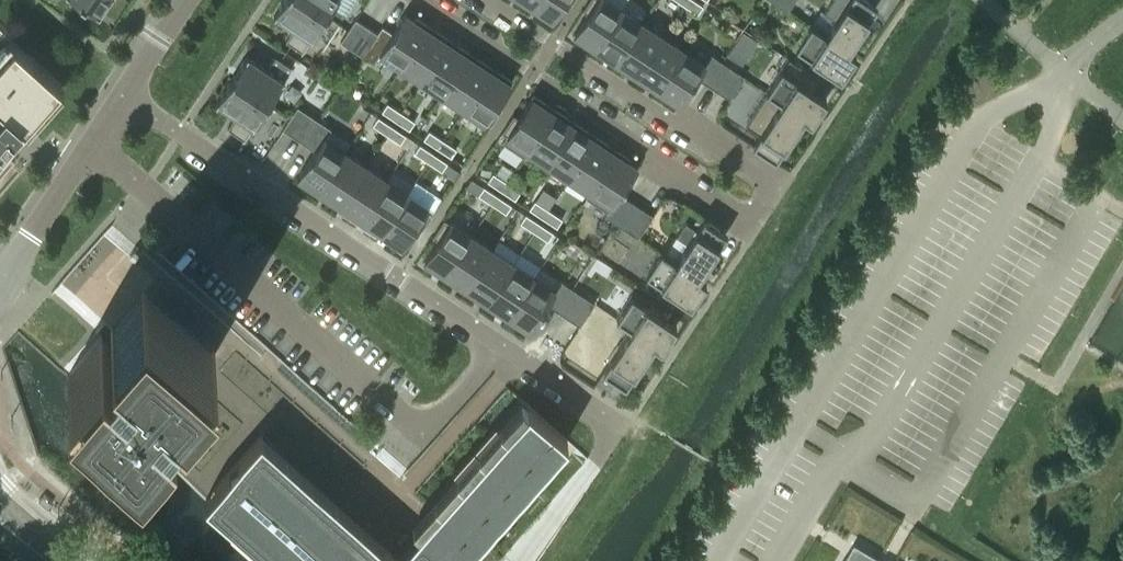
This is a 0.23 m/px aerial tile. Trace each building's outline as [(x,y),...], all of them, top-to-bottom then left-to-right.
[(99,14),(108,0),(78,0),(99,14)] [(274,15),(275,16),(276,14),(294,27),(286,40),(302,50),(301,52),(302,52),(327,15),(304,0),(283,0),(274,15)] [(327,15),(333,5),(344,12),(352,0),(304,0),(327,15)] [(533,5),(541,10),(538,13),(552,22),(566,0),(535,0),(532,4),(533,5)] [(595,46),(596,46),(621,9),(607,0),(589,0),(583,9),(587,13),(572,35),(586,44),(588,41),(595,46)] [(695,0),(687,0),(684,5),(697,14),(703,5),(695,0)] [(777,3),(788,11),(795,0),(779,0),(777,3)] [(873,13),(877,6),(870,1),(868,0),(853,0),(850,5),(848,3),(839,18),(841,19),(830,37),(849,49),(873,13)] [(609,54),(616,59),(617,60),(642,23),(621,9),(596,46),(595,46),(593,49),(606,58),(609,54)] [(377,32),(362,55),(374,62),(381,52),(402,65),(428,25),(416,17),(414,20),(406,15),(406,13),(405,13),(392,32),(382,25),(377,32)] [(355,18),(340,40),(351,48),(366,25),(355,18)] [(617,60),(616,59),(614,63),(627,72),(629,68),(637,73),(638,74),(662,37),(642,23),(617,60)] [(841,77),(851,62),(856,54),(849,49),(830,37),(811,24),(796,48),(815,60),(814,62),(827,71),(829,69),(841,77)] [(366,25),(351,48),(362,55),(377,32),(366,25)] [(428,25),(402,65),(423,79),(449,39),(437,31),(435,34),(427,29),(429,26),(428,25)] [(28,127),(64,87),(15,43),(0,30),(0,159),(28,127)] [(743,31),(727,55),(742,64),(758,41),(743,31)] [(659,88),(683,51),(662,37),(638,74),(637,73),(635,77),(648,85),(650,82),(658,87),(659,88)] [(449,39),(423,79),(443,93),(470,53),(458,44),(455,48),(448,43),(450,39),(449,39)] [(659,88),(658,87),(656,90),(669,99),(671,96),(679,101),(678,102),(680,103),(697,77),(708,84),(723,61),(711,53),(704,64),(683,51),(659,88)] [(470,53),(443,93),(464,107),(491,67),(478,58),(476,62),(469,57),(471,53),(470,53)] [(247,54),(231,79),(269,103),(293,66),(292,65),(291,66),(275,56),(266,69),(248,56),(249,55),(247,54)] [(767,92),(804,117),(811,121),(817,113),(826,98),(815,91),(822,80),(789,58),(767,92)] [(708,84),(719,91),(734,68),(723,61),(708,84)] [(491,67),(464,107),(491,124),(502,107),(497,103),(512,81),(499,72),(497,75),(489,70),(492,67),(491,67)] [(734,68),(719,91),(730,98),(745,76),(734,68)] [(244,140),(269,103),(231,79),(216,103),(217,103),(218,102),(236,115),(228,128),(244,138),(243,139),(244,140)] [(760,134),(753,145),(776,160),(804,117),(767,92),(745,124),(760,134)] [(554,108),(533,94),(518,117),(514,114),(502,132),(507,135),(502,142),(523,155),(554,108)] [(382,111),(395,120),(401,111),(387,102),(382,111)] [(293,135),(308,113),(297,106),(282,128),(293,135)] [(529,150),(549,163),(575,122),(554,108),(523,155),(525,156),(529,150)] [(415,121),(401,111),(395,120),(409,129),(415,121)] [(293,135),(304,143),(319,120),(308,113),(293,135)] [(373,125),(387,134),(392,126),(378,116),(373,125)] [(318,193),(344,152),(324,139),(331,128),(319,120),(304,143),(315,150),(297,176),(298,177),(299,176),(307,181),(305,184),(318,193)] [(569,176),(596,136),(575,122),(549,163),(569,176)] [(406,135),(392,126),(387,134),(400,143),(406,135)] [(423,138),(437,147),(443,139),(429,130),(423,138)] [(246,150),(263,161),(274,144),(256,133),(246,150)] [(569,176),(590,190),(617,150),(596,136),(569,176)] [(457,148),(443,139),(437,147),(451,157),(457,148)] [(420,144),(414,152),(428,161),(434,153),(420,144)] [(605,215),(616,223),(631,200),(620,193),(638,167),(637,166),(636,167),(628,162),(630,158),(617,150),(590,190),(586,197),(607,211),(605,215)] [(326,198),(338,206),(365,166),(344,152),(318,193),(321,190),(328,195),(326,198)] [(434,153),(428,161),(442,170),(454,178),(459,170),(447,162),(434,153)] [(359,220),(386,180),(365,166),(338,206),(339,207),(341,204),(349,209),(347,212),(359,220)] [(487,180),(501,189),(506,181),(493,172),(487,180)] [(368,226),(380,234),(407,194),(386,180),(359,220),(360,221),(362,217),(370,222),(368,226)] [(521,190),(506,181),(501,189),(515,199),(521,190)] [(478,194),(492,203),(497,195),(484,186),(478,194)] [(407,194),(380,234),(381,234),(383,231),(391,236),(388,239),(402,248),(417,226),(421,229),(433,211),(407,194)] [(511,204),(497,195),(492,203),(506,213),(511,204)] [(529,208),(542,217),(548,208),(535,200),(529,208)] [(616,223),(627,230),(642,207),(631,200),(616,223)] [(642,207),(627,230),(638,238),(653,215),(642,207)] [(562,218),(548,208),(542,217),(557,226),(562,218)] [(520,222),(533,231),(539,222),(526,214),(520,222)] [(438,239),(423,262),(436,271),(438,267),(445,272),(443,276),(444,276),(470,236),(444,218),(433,236),(438,239)] [(687,243),(676,260),(699,276),(727,233),(704,218),(697,229),(686,222),(677,236),(687,243)] [(553,232),(539,222),(533,231),(548,240),(553,232)] [(470,236),(444,276),(457,284),(459,281),(466,286),(464,289),(465,290),(491,249),(470,236)] [(491,249),(465,290),(477,298),(480,295),(487,300),(485,303),(486,304),(512,263),(491,249)] [(706,280),(699,276),(676,260),(661,251),(646,274),(665,286),(658,297),(672,307),(679,296),(691,303),(701,288),(706,280)] [(512,263),(486,304),(498,312),(500,309),(508,314),(506,317),(507,317),(533,277),(512,263)] [(533,277),(507,317),(519,326),(521,322),(529,328),(529,329),(530,330),(547,303),(557,310),(572,288),(561,280),(540,266),(533,277)] [(572,288),(557,310),(569,318),(584,295),(572,288)] [(101,337),(67,376),(139,440),(174,401),(167,395),(176,386),(182,391),(184,389),(182,387),(211,354),(213,356),(215,354),(143,290),(110,327),(116,332),(108,342),(101,337)] [(584,295),(569,318),(580,325),(595,302),(584,295)] [(632,295),(616,318),(631,328),(654,343),(661,348),(667,340),(676,325),(665,317),(666,315),(652,306),(651,308),(632,295)] [(610,359),(603,371),(618,381),(626,386),(631,379),(654,343),(631,328),(620,345),(617,344),(608,358),(610,359)] [(276,560),(460,560),(567,440),(528,405),(396,554),(261,434),(205,498),(276,560)] [(854,543),(843,560),(884,560),(854,543)]
